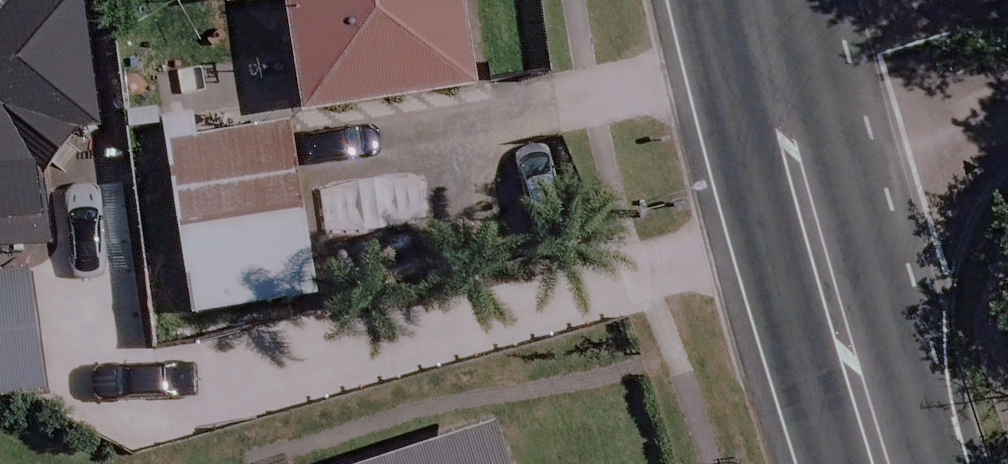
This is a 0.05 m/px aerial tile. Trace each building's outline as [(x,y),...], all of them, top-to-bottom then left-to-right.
[(0,0),(0,260),(37,255),(28,192),(69,140),(92,137),(73,0),(62,0),(13,7),(12,0),(1,0),(0,0)] [(295,123),(470,98),(456,0),(278,0),(295,123)] [(284,134),(166,151),(190,320),(309,303),(284,134)] [(0,278),(0,404),(39,398),(22,275),(0,278)] [(487,437),(405,463),(496,463),(487,437)]
